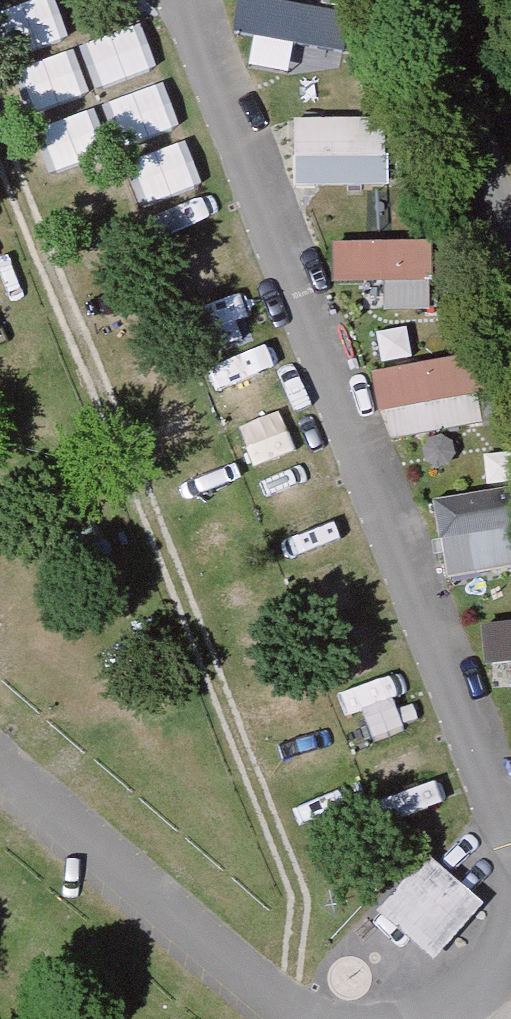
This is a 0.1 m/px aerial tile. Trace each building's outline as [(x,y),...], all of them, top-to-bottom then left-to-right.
[(8,15),(25,50),(58,35),(42,0),(41,0),(8,15)] [(81,49),(94,90),(156,72),(143,30),(81,49)] [(296,124),(297,182),(388,181),(388,123),(296,124)] [(339,244),(339,277),(432,277),(432,244),(339,244)] [(375,379),(382,416),(488,396),(481,359),(375,379)] [(442,534),(510,524),(510,493),(437,503),(442,534)] [(489,658),(510,657),(510,626),(487,627),(489,658)] [(428,857),(383,908),(440,958),(485,908),(428,857)]
